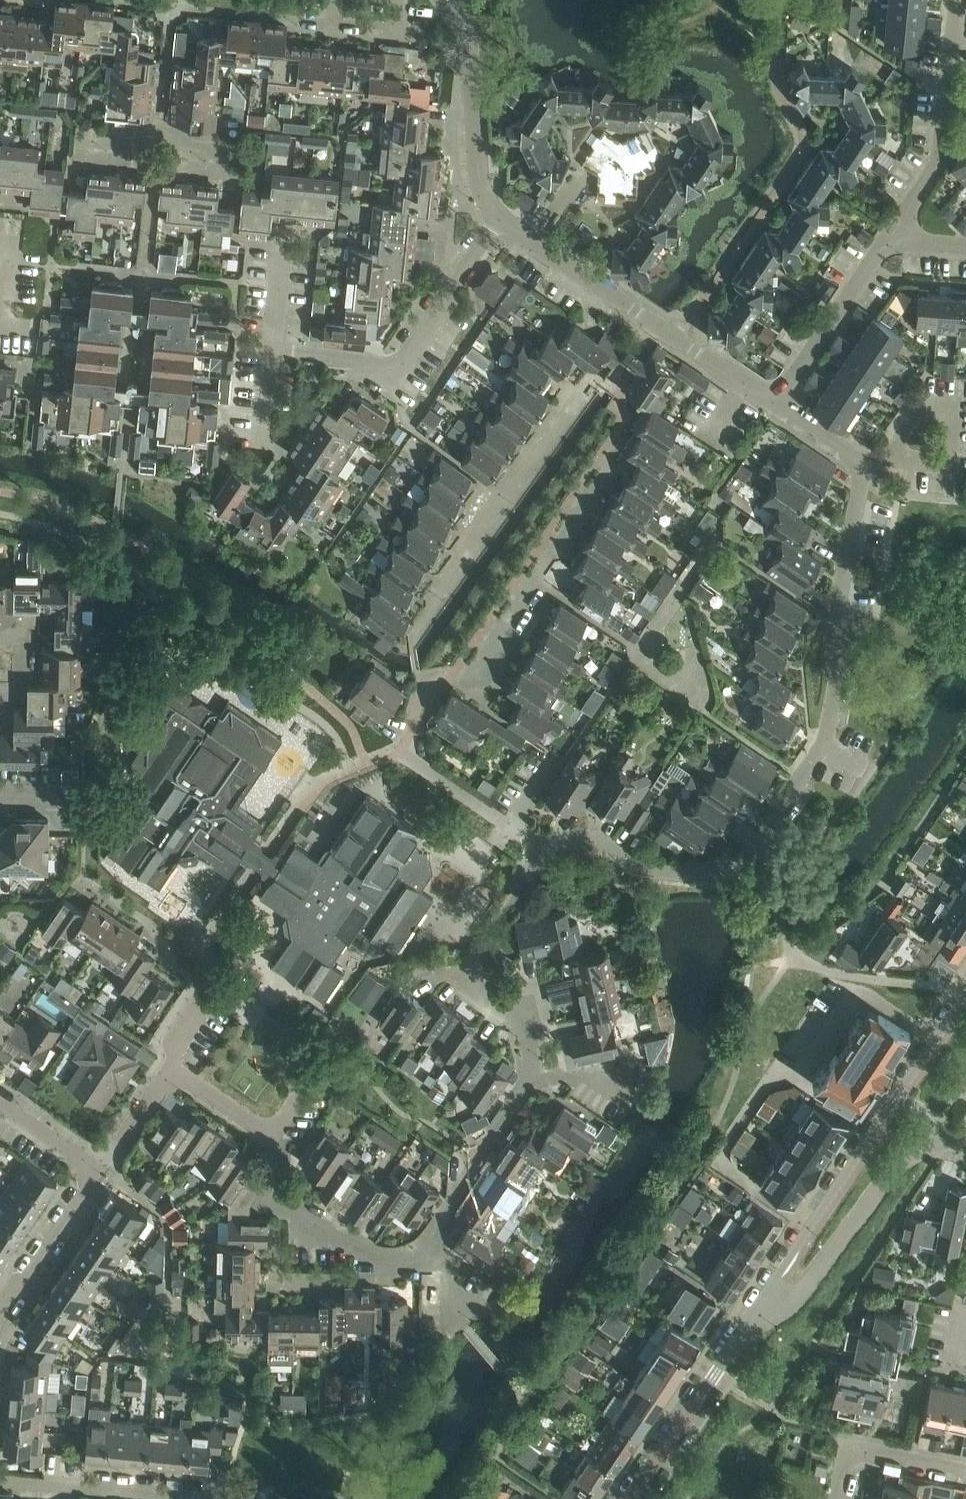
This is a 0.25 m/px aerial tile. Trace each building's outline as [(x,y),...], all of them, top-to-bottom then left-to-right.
[(64,46),(65,46),(81,48),(86,1),(79,1),(76,3),(75,4),(57,2),(55,21),(55,22),(66,23),(64,42),(64,46)] [(86,1),(81,48),(100,50),(100,47),(102,47),(103,46),(99,46),(101,27),(112,28),(113,15),(114,8),(96,6),(96,5),(93,2),(86,1)] [(891,1),(889,22),(921,26),(923,4),(891,1)] [(1,59),(0,68),(15,70),(18,37),(9,36),(11,13),(4,12),(1,14),(1,15),(0,15),(0,59),(1,59)] [(18,37),(15,70),(28,71),(29,62),(43,63),(46,40),(36,39),(38,19),(21,17),(21,16),(19,13),(11,13),(9,36),(18,37)] [(103,46),(102,47),(116,49),(115,63),(116,63),(116,66),(135,69),(136,58),(137,58),(139,38),(132,29),(133,17),(113,15),(112,28),(101,27),(99,46),(103,46)] [(792,16),(790,26),(808,31),(811,21),(811,20),(793,15),(792,16)] [(850,18),(849,26),(858,26),(858,19),(850,18)] [(929,18),(927,34),(940,36),(941,20),(929,18)] [(46,40),(43,63),(63,65),(65,46),(64,46),(64,42),(66,23),(55,22),(55,21),(38,19),(36,39),(46,40)] [(237,40),(235,62),(235,64),(253,66),(258,19),(251,19),(248,21),(248,22),(230,20),(228,39),(237,40)] [(258,19),(253,66),(253,69),(259,75),(268,76),(270,64),(272,64),(274,44),(285,45),(287,26),(268,24),(268,23),(266,20),(258,19)] [(919,48),(921,26),(889,22),(886,44),(919,48)] [(174,46),(173,58),(174,58),(182,59),(182,63),(197,65),(198,48),(187,47),(188,31),(177,30),(176,30),(174,46)] [(198,48),(197,65),(196,74),(216,76),(218,60),(235,62),(237,40),(228,39),(208,37),(199,44),(198,48)] [(270,64),(268,76),(267,87),(288,89),(290,66),(300,66),(302,47),(285,45),(274,44),(272,64),(270,64)] [(372,74),(370,94),(389,96),(387,114),(407,116),(408,106),(410,86),(403,77),(405,53),(401,52),(401,46),(385,44),(383,56),(381,76),(372,74)] [(290,66),(288,89),(301,90),(300,100),(314,101),(318,68),(327,69),(330,46),(322,45),(319,48),(319,49),(302,47),(300,66),(290,66)] [(314,101),(328,103),(329,93),(342,95),(345,72),(354,72),(356,53),(339,51),(339,50),(337,47),(330,46),(327,69),(318,68),(314,101)] [(345,72),(342,95),(370,98),(370,94),(372,74),(381,76),(383,56),(356,53),(354,72),(345,72)] [(906,57),(905,70),(909,73),(911,75),(917,76),(919,76),(919,75),(920,58),(906,57)] [(111,65),(109,84),(114,84),(157,89),(158,81),(155,79),(154,78),(156,60),(137,58),(136,58),(135,69),(116,66),(116,63),(115,63),(114,66),(111,65)] [(172,83),(171,90),(214,95),(217,95),(219,77),(216,76),(196,74),(197,65),(182,63),(178,63),(176,81),(175,81),(172,83)] [(791,86),(803,111),(811,99),(825,100),(827,75),(809,74),(804,64),(789,72),(794,81),(791,86)] [(894,67),(885,80),(892,85),(901,72),(894,67)] [(827,75),(825,100),(838,100),(845,113),(867,102),(859,86),(865,77),(851,68),(844,76),(827,75)] [(542,92),(532,106),(552,120),(559,109),(574,110),(575,86),(557,85),(552,74),(537,82),(542,92)] [(575,86),(574,110),(587,111),(593,124),(595,124),(610,102),(607,97),(613,88),(599,78),(593,87),(575,86)] [(638,104),(649,128),(651,128),(659,116),(673,117),(675,93),(657,92),(652,82),(637,89),(642,99),(638,104)] [(105,117),(108,117),(130,119),(130,115),(150,117),(152,99),(153,99),(156,96),(157,89),(114,84),(109,84),(108,101),(106,101),(105,117)] [(675,93),(673,117),(687,118),(692,131),(693,130),(714,120),(707,104),(713,94),(698,85),(693,94),(675,93)] [(387,114),(384,142),(404,144),(404,134),(424,136),(427,108),(429,88),(410,86),(408,106),(407,116),(387,114)] [(42,95),(41,104),(57,105),(59,90),(46,88),(43,88),(43,89),(42,95)] [(172,119),(176,120),(191,121),(190,126),(215,128),(217,113),(215,112),(217,95),(214,95),(171,90),(170,98),(173,101),(174,101),(172,119)] [(896,91),(895,104),(909,105),(909,91),(896,91)] [(512,92),(506,100),(516,108),(522,100),(512,92)] [(67,95),(65,106),(75,107),(77,96),(67,95)] [(610,102),(595,124),(649,128),(638,104),(642,99),(607,97),(610,102)] [(850,125),(843,136),(844,137),(863,150),(873,135),(884,136),(885,119),(875,118),(867,102),(845,113),(850,125)] [(57,120),(58,110),(11,105),(10,115),(23,116),(22,120),(32,121),(32,117),(57,120)] [(232,112),(232,118),(242,119),(244,119),(245,107),(244,106),(238,106),(234,106),(233,112),(232,112)] [(520,139),(528,155),(529,155),(550,144),(544,132),(552,120),(532,106),(521,122),(511,121),(509,138),(520,139)] [(256,116),(255,126),(265,127),(266,117),(256,116)] [(698,143),(690,154),(711,168),(721,153),(732,154),(733,137),(722,136),(714,120),(693,130),(692,131),(698,143)] [(292,121),(291,129),(309,131),(310,123),(292,121)] [(264,141),(290,144),(291,134),(266,132),(264,141)] [(381,170),(400,172),(401,162),(421,164),(422,154),(424,136),(404,134),(404,144),(384,142),(381,170)] [(301,146),(327,149),(328,138),(302,135),(302,136),(301,146)] [(833,172),(838,172),(842,182),(858,175),(853,165),(863,150),(844,137),(843,136),(836,148),(820,147),(833,172)] [(530,180),(544,190),(550,181),(556,181),(571,158),(556,157),(550,144),(529,155),(528,155),(536,171),(530,180)] [(16,187),(20,148),(1,146),(0,160),(0,186),(16,187)] [(820,147),(790,194),(816,196),(818,201),(838,172),(833,172),(820,147)] [(20,148),(16,187),(33,189),(31,208),(60,211),(64,172),(37,169),(39,150),(20,148)] [(346,151),(345,165),(354,166),(356,152),(346,151)] [(400,172),(398,189),(418,191),(419,182),(442,184),(443,177),(440,174),(439,174),(441,156),(440,155),(422,154),(421,164),(401,162),(400,172)] [(680,190),(685,189),(690,200),(706,193),(701,183),(711,168),(690,154),(683,165),(669,164),(668,166),(680,190)] [(965,183),(965,154),(952,170),(965,183)] [(878,160),(873,169),(884,176),(889,167),(878,160)] [(345,165),(344,175),(362,177),(363,167),(361,167),(356,166),(354,166),(345,165)] [(668,166),(637,211),(664,214),(665,218),(685,189),(680,190),(668,166)] [(96,215),(97,215),(114,217),(118,174),(111,173),(108,176),(108,177),(90,175),(88,194),(98,196),(96,215)] [(118,174),(114,217),(132,219),(135,200),(144,201),(146,181),(128,179),(128,178),(126,175),(118,174)] [(273,194),(271,214),(288,216),(292,177),(274,175),(272,194),(273,194)] [(292,177),(288,216),(292,217),(306,218),(310,179),(292,177)] [(310,179),(306,218),(325,220),(335,221),(339,182),(310,179)] [(168,223),(186,224),(191,182),(183,181),(180,183),(180,184),(162,183),(160,202),(170,203),(168,223)] [(191,182),(186,224),(203,226),(201,245),(221,247),(223,228),(232,229),(234,209),(217,207),(218,188),(200,186),(200,185),(198,182),(191,182)] [(398,189),(396,206),(395,217),(415,219),(416,210),(435,212),(437,194),(438,194),(441,192),(442,184),(419,182),(418,191),(398,189)] [(343,183),(341,199),(351,200),(352,184),(343,183)] [(240,230),(254,232),(269,233),(271,214),(273,194),(272,194),(244,191),(240,230)] [(95,234),(97,215),(96,215),(98,196),(88,194),(70,192),(68,212),(77,213),(75,232),(95,234)] [(525,192),(517,203),(528,211),(536,199),(525,192)] [(795,208),(787,219),(807,232),(817,218),(828,219),(829,202),(818,201),(816,196),(790,194),(789,195),(795,208)] [(377,204),(374,231),(394,234),(393,244),(416,246),(417,239),(415,236),(414,236),(415,219),(395,217),(396,206),(377,204)] [(949,206),(942,213),(943,214),(952,222),(953,223),(959,215),(949,206)] [(642,226),(635,237),(655,250),(665,236),(676,237),(677,219),(665,218),(664,214),(637,211),(636,213),(642,226)] [(955,226),(959,229),(963,233),(964,234),(965,233),(965,219),(964,216),(963,217),(955,226)] [(339,218),(338,225),(338,229),(347,230),(348,219),(339,218)] [(777,255),(781,255),(786,265),(802,258),(797,248),(807,232),(787,219),(780,231),(765,230),(764,231),(766,232),(772,244),(777,255)] [(863,227),(857,235),(867,241),(872,234),(863,227)] [(392,262),(390,272),(409,274),(411,256),(413,256),(415,254),(416,246),(393,244),(394,234),(374,231),(365,231),(363,248),(373,250),(372,260),(392,262)] [(764,231),(734,276),(735,277),(760,279),(762,283),(781,255),(777,255),(772,244),(766,232),(764,231)] [(320,239),(319,243),(329,244),(330,237),(327,234),(320,239)] [(111,236),(110,245),(120,246),(121,237),(111,236)] [(630,273),(634,283),(650,275),(645,265),(655,250),(635,237),(628,248),(613,247),(611,271),(630,273)] [(183,253),(184,244),(174,243),(173,252),(183,253)] [(823,246),(818,254),(827,260),(833,252),(823,246)] [(354,247),(351,276),(370,278),(369,287),(389,289),(390,272),(392,262),(372,260),(373,250),(363,248),(354,247)] [(318,261),(316,272),(326,273),(327,262),(318,261)] [(475,291),(479,293),(494,303),(507,283),(489,271),(475,291)] [(316,272),(315,282),(325,283),(326,273),(316,272)] [(769,275),(769,284),(778,284),(778,275),(769,275)] [(351,276),(348,303),(367,305),(366,316),(379,317),(386,318),(389,289),(369,287),(370,278),(351,276)] [(739,290),(732,302),(751,315),(761,301),(772,302),(773,284),(762,283),(760,279),(735,277),(734,276),(733,278),(739,290)] [(834,286),(825,279),(816,292),(826,299),(834,286)] [(121,283),(112,282),(103,281),(100,282),(100,284),(92,284),(91,296),(83,296),(82,299),(62,297),(61,307),(60,307),(130,314),(133,288),(123,287),(123,285),(121,283)] [(916,329),(937,331),(940,295),(927,294),(928,288),(919,287),(916,329)] [(149,316),(219,324),(220,314),(198,312),(199,308),(191,307),(192,294),(185,294),(185,292),(184,290),(174,288),(165,288),(162,289),(162,291),(152,290),(149,316)] [(896,290),(891,297),(894,299),(903,305),(910,295),(901,289),(900,288),(896,290)] [(940,295),(937,331),(958,332),(960,290),(951,289),(951,296),(940,295)] [(958,332),(957,345),(965,345),(965,290),(960,290),(958,332)] [(500,302),(493,313),(503,319),(511,308),(501,301),(500,302)] [(709,312),(708,333),(707,336),(726,338),(731,348),(746,340),(741,331),(751,315),(732,302),(724,313),(709,312)] [(348,303),(346,322),(327,320),(326,327),(324,340),(356,343),(365,336),(375,337),(377,336),(379,317),(366,316),(367,305),(348,303)] [(864,320),(868,315),(858,308),(854,314),(864,320)] [(888,309),(881,320),(891,327),(899,316),(888,309)] [(71,330),(79,331),(74,373),(67,372),(67,375),(45,373),(44,383),(114,390),(117,362),(121,321),(51,314),(50,323),(72,326),(71,330)] [(863,336),(890,354),(902,336),(875,317),(863,336)] [(613,367),(620,358),(628,348),(628,347),(604,331),(597,341),(574,324),(567,334),(556,326),(548,337),(578,360),(578,361),(587,368),(588,368),(593,368),(594,367),(601,358),(613,367)] [(226,342),(226,332),(157,325),(153,361),(152,366),(150,394),(219,401),(220,392),(198,389),(199,385),(192,384),(196,343),(204,344),(204,340),(226,342)] [(764,325),(757,336),(771,345),(778,334),(764,325)] [(312,326),(310,337),(322,338),(323,327),(312,326)] [(483,328),(472,343),(474,344),(478,347),(483,350),(486,346),(486,345),(482,342),(483,341),(489,332),(487,330),(483,328)] [(851,354),(878,372),(890,354),(863,336),(851,354)] [(518,360),(509,371),(539,393),(540,391),(553,374),(554,373),(520,348),(521,347),(512,341),(513,340),(509,337),(501,347),(518,360)] [(554,373),(553,374),(563,381),(578,361),(578,360),(548,337),(539,349),(526,339),(521,347),(520,348),(554,373)] [(840,337),(830,350),(839,356),(849,343),(840,337)] [(39,338),(38,350),(48,351),(49,339),(39,338)] [(473,345),(466,354),(475,361),(482,351),(473,345)] [(626,392),(646,406),(647,405),(659,413),(666,402),(656,396),(671,373),(658,364),(667,351),(658,345),(647,361),(645,364),(640,371),(626,392)] [(838,372),(866,390),(878,372),(851,354),(838,372)] [(222,370),(232,371),(233,358),(224,357),(222,370)] [(941,361),(941,377),(954,378),(955,362),(941,361)] [(675,373),(702,391),(709,380),(682,362),(675,373)] [(460,366),(456,371),(463,377),(468,371),(465,370),(460,366)] [(15,416),(17,391),(13,391),(15,371),(0,370),(0,414),(15,416)] [(515,389),(507,400),(533,419),(541,408),(546,412),(553,402),(540,391),(539,393),(509,371),(503,380),(515,389)] [(815,372),(806,386),(815,392),(824,378),(815,372)] [(826,390),(854,408),(866,390),(838,372),(826,390)] [(33,443),(35,446),(42,446),(44,426),(61,428),(61,431),(96,435),(96,432),(112,433),(110,454),(116,454),(118,455),(121,452),(122,434),(120,431),(113,430),(114,426),(117,426),(118,426),(121,398),(43,390),(40,418),(45,418),(44,423),(40,422),(37,422),(34,424),(33,443)] [(814,408),(841,426),(854,408),(826,390),(814,408)] [(500,410),(492,420),(518,440),(527,428),(531,431),(538,423),(533,419),(507,400),(494,391),(487,400),(500,410)] [(333,425),(350,436),(359,423),(375,434),(388,415),(362,397),(357,404),(349,398),(337,415),(339,416),(333,425)] [(137,428),(142,429),(158,430),(157,441),(192,445),(194,434),(215,436),(218,409),(140,400),(137,428)] [(438,401),(434,407),(442,412),(446,407),(438,401)] [(306,429),(349,458),(359,443),(350,436),(333,425),(339,416),(337,415),(323,405),(306,429)] [(668,451),(667,452),(680,461),(682,459),(687,451),(670,439),(678,426),(659,413),(647,405),(646,406),(632,427),(636,431),(637,430),(668,451)] [(485,430),(477,440),(503,460),(512,448),(516,452),(522,443),(518,440),(492,420),(479,411),(473,420),(485,430)] [(470,450),(461,462),(491,484),(508,463),(503,460),(477,440),(454,424),(448,432),(458,439),(457,440),(470,450)] [(390,438),(399,445),(407,432),(399,426),(390,438)] [(306,429),(290,453),(306,464),(312,454),(312,455),(339,473),(349,458),(306,429)] [(623,451),(641,463),(667,481),(671,483),(677,474),(660,463),(667,452),(668,451),(637,430),(636,431),(623,451)] [(132,456),(133,456),(139,457),(141,433),(135,432),(131,435),(130,453),(132,456)] [(207,464),(212,464),(214,465),(217,462),(219,444),(217,441),(210,441),(207,464)] [(813,497),(820,502),(826,493),(821,490),(837,466),(803,443),(787,467),(771,455),(765,464),(813,497)] [(439,468),(432,478),(457,498),(465,486),(470,489),(476,481),(433,449),(426,459),(439,468)] [(687,451),(682,459),(691,465),(697,457),(687,451)] [(312,488),(332,502),(343,486),(338,482),(342,475),(339,473),(312,455),(312,454),(306,464),(296,478),(312,488)] [(372,462),(367,469),(376,476),(381,470),(372,462)] [(742,462),(734,473),(746,481),(753,470),(742,462)] [(658,505),(656,507),(669,515),(676,504),(659,493),(667,481),(641,463),(633,475),(628,472),(621,481),(626,485),(627,484),(658,505)] [(776,483),(768,496),(799,517),(800,516),(813,497),(765,464),(759,472),(776,483)] [(383,475),(394,482),(401,471),(390,465),(383,475)] [(215,503),(244,522),(255,506),(255,505),(244,498),(243,491),(251,479),(234,468),(214,497),(215,503)] [(367,469),(361,477),(370,484),(376,476),(367,469)] [(421,502),(420,502),(446,522),(446,521),(455,509),(459,513),(466,504),(457,498),(432,478),(423,471),(415,482),(428,492),(421,502)] [(255,506),(244,522),(236,533),(251,543),(255,542),(260,535),(270,541),(273,542),(278,541),(280,538),(281,538),(286,530),(290,532),(292,533),(297,532),(300,527),(311,535),(318,526),(311,521),(315,515),(320,518),(332,502),(312,488),(296,478),(280,501),(273,511),(266,513),(255,506)] [(639,523),(638,524),(655,536),(663,525),(650,516),(656,507),(658,505),(627,484),(626,485),(618,497),(613,493),(606,503),(612,506),(613,505),(639,523)] [(193,486),(191,499),(204,500),(206,487),(193,486)] [(725,487),(720,495),(728,501),(734,493),(725,487)] [(417,515),(410,525),(409,526),(440,548),(455,527),(446,521),(446,522),(420,502),(421,502),(408,493),(401,503),(417,515)] [(765,525),(770,529),(802,550),(803,549),(817,528),(800,516),(799,517),(768,496),(762,504),(774,513),(765,525)] [(340,507),(348,512),(351,508),(343,502),(340,507)] [(599,525),(642,555),(648,546),(632,534),(638,524),(639,523),(613,505),(612,506),(604,517),(599,514),(593,524),(598,527),(599,525)] [(344,518),(348,512),(340,507),(336,512),(344,518)] [(362,507),(355,517),(356,518),(357,519),(362,522),(366,525),(373,515),(362,507)] [(407,537),(399,548),(429,571),(444,550),(440,548),(409,526),(410,525),(397,516),(390,525),(407,537)] [(699,522),(695,528),(705,535),(709,528),(699,522)] [(615,567),(614,569),(627,578),(634,566),(617,555),(624,545),(641,557),(642,555),(599,525),(598,527),(590,538),(585,534),(579,544),(583,547),(584,546),(615,567)] [(782,548),(766,571),(800,594),(816,571),(821,574),(827,565),(803,549),(802,550),(770,529),(765,537),(782,548)] [(391,558),(382,569),(382,570),(414,592),(414,591),(429,571),(399,548),(383,536),(375,546),(391,558)] [(28,537),(28,549),(42,550),(42,538),(28,537)] [(569,568),(582,577),(583,576),(615,597),(614,599),(617,602),(625,590),(608,579),(614,569),(615,567),(584,546),(583,547),(569,568)] [(55,547),(48,558),(63,568),(70,558),(55,547)] [(361,552),(356,560),(365,567),(370,561),(371,560),(371,559),(361,552)] [(402,616),(403,614),(418,594),(414,591),(414,592),(382,570),(382,569),(371,560),(370,561),(365,567),(364,569),(370,573),(363,583),(346,570),(345,572),(372,592),(372,593),(402,616)] [(15,582),(15,615),(24,615),(25,608),(40,608),(40,581),(41,569),(14,568),(13,582),(15,582)] [(382,633),(374,644),(385,652),(403,628),(407,631),(414,622),(403,614),(402,616),(372,593),(372,592),(345,572),(343,574),(335,568),(331,573),(339,580),(338,581),(369,605),(360,617),(382,633)] [(713,575),(708,583),(716,589),(722,582),(713,575)] [(568,597),(617,630),(624,620),(607,609),(614,599),(615,597),(583,576),(582,577),(568,597)] [(658,580),(651,590),(663,598),(670,588),(658,580)] [(14,621),(15,615),(15,582),(13,582),(0,581),(0,621),(14,621)] [(40,581),(40,608),(57,609),(56,625),(82,625),(93,625),(94,608),(83,608),(83,582),(40,581)] [(773,599),(767,610),(793,629),(801,617),(806,621),(812,612),(767,581),(761,591),(773,599)] [(701,582),(694,592),(707,600),(714,591),(701,582)] [(540,622),(550,628),(575,647),(576,647),(585,653),(592,642),(579,633),(587,621),(561,603),(552,616),(546,612),(540,622)] [(643,603),(639,610),(650,618),(655,611),(643,603)] [(764,624),(757,634),(784,653),(791,641),(796,644),(802,635),(793,629),(767,610),(758,604),(751,615),(764,624)] [(50,640),(50,649),(50,650),(81,652),(94,652),(95,625),(93,625),(82,625),(56,625),(56,640),(50,640)] [(626,625),(621,633),(635,643),(640,635),(626,625)] [(535,649),(561,668),(575,677),(582,666),(569,657),(575,647),(550,628),(542,640),(536,636),(530,645),(535,649)] [(745,661),(749,664),(773,676),(781,665),(786,668),(792,659),(784,653),(757,634),(748,628),(741,638),(754,648),(745,661)] [(41,679),(81,680),(81,652),(50,650),(50,649),(42,649),(41,679)] [(521,670),(548,689),(561,698),(568,687),(555,678),(561,668),(535,649),(528,661),(522,657),(515,667),(521,670)] [(613,651),(606,661),(619,670),(626,660),(613,651)] [(103,664),(99,674),(107,677),(111,667),(103,664)] [(351,694),(344,704),(351,710),(350,712),(364,722),(365,720),(373,726),(380,716),(382,717),(404,689),(372,664),(350,693),(351,694)] [(601,672),(598,675),(612,684),(620,674),(606,664),(601,672)] [(753,697),(777,709),(785,698),(789,701),(796,692),(773,676),(749,664),(744,672),(758,681),(749,694),(753,697)] [(514,695),(549,715),(554,708),(541,699),(548,689),(521,670),(514,682),(508,678),(502,687),(514,695)] [(121,862),(128,866),(130,868),(131,873),(136,872),(161,889),(162,888),(160,887),(178,860),(190,858),(201,856),(228,875),(243,853),(251,859),(261,844),(253,839),(264,823),(237,805),(282,738),(228,702),(220,713),(213,708),(211,710),(206,707),(187,710),(186,710),(184,709),(193,696),(159,673),(138,705),(146,711),(151,704),(163,712),(162,713),(163,715),(128,766),(126,765),(126,766),(165,794),(159,802),(132,784),(109,817),(110,818),(111,818),(125,828),(109,852),(108,851),(107,852),(108,853),(104,860),(117,869),(121,862)] [(22,700),(21,710),(55,711),(55,712),(68,712),(68,686),(28,685),(28,700),(22,700)] [(460,732),(454,742),(453,743),(471,755),(476,748),(473,734),(480,723),(518,751),(526,738),(510,728),(506,729),(452,692),(436,715),(460,732)] [(800,724),(777,709),(753,697),(749,704),(762,713),(753,726),(785,747),(800,724)] [(587,698),(581,707),(591,714),(597,706),(587,698)] [(522,700),(508,721),(512,724),(522,731),(535,739),(542,729),(555,737),(563,725),(549,715),(522,700)] [(14,733),(14,735),(41,736),(41,738),(54,738),(54,734),(66,734),(66,712),(55,712),(55,711),(21,710),(15,710),(14,733)] [(78,729),(74,732),(74,738),(85,738),(88,729),(78,729)] [(2,735),(1,761),(1,765),(41,766),(41,738),(41,736),(14,735),(2,735)] [(74,738),(72,738),(72,748),(84,748),(84,739),(85,738),(74,738)] [(703,766),(716,774),(717,773),(760,802),(765,794),(760,791),(776,766),(743,744),(728,767),(710,755),(703,766)] [(579,746),(547,795),(542,802),(551,808),(554,803),(568,813),(570,809),(581,816),(587,807),(587,806),(607,778),(605,776),(605,777),(598,771),(586,775),(577,769),(588,752),(579,746)] [(587,806),(587,807),(596,812),(599,807),(614,817),(616,813),(627,821),(628,821),(640,803),(651,787),(655,782),(645,775),(631,779),(622,773),(634,756),(623,749),(605,776),(607,778),(587,806)] [(62,769),(62,781),(63,781),(65,781),(78,781),(79,772),(79,768),(62,768),(62,769)] [(685,783),(702,795),(703,793),(734,814),(747,795),(759,803),(760,802),(717,773),(716,774),(709,784),(692,773),(685,783)] [(484,776),(477,787),(489,795),(496,784),(484,776)] [(655,782),(651,787),(660,793),(665,785),(656,779),(655,782)] [(957,786),(958,787),(965,792),(965,782),(962,780),(957,786)] [(961,804),(965,797),(965,792),(958,787),(951,797),(961,804)] [(709,842),(714,833),(715,832),(672,803),(673,801),(660,793),(654,803),(671,814),(655,838),(667,846),(673,836),(696,851),(704,838),(709,842)] [(715,832),(714,833),(720,837),(734,814),(703,793),(702,795),(695,805),(678,794),(673,801),(672,803),(715,832)] [(291,938),(272,965),(272,966),(323,1002),(343,973),(331,964),(357,926),(396,952),(433,898),(421,890),(433,872),(431,858),(412,846),(421,834),(367,797),(322,863),(312,857),(296,845),(285,860),(276,854),(266,869),(275,876),(260,897),(287,916),(291,938)] [(628,821),(627,821),(625,825),(635,832),(650,810),(640,803),(628,821)] [(49,820),(13,819),(0,832),(0,870),(48,871),(49,820)] [(251,859),(266,869),(276,854),(261,844),(251,859)] [(948,904),(947,905),(965,918),(965,893),(961,889),(930,869),(925,877),(953,896),(948,904)] [(900,873),(890,886),(902,894),(911,881),(900,873)] [(893,895),(883,909),(894,916),(903,902),(893,895)] [(64,947),(65,945),(71,936),(85,913),(84,912),(64,899),(41,931),(64,947)] [(940,924),(965,942),(965,918),(947,905),(948,904),(941,900),(935,910),(937,911),(932,919),(940,924)] [(71,936),(65,945),(77,954),(84,945),(94,952),(116,919),(92,902),(84,913),(84,912),(85,913),(71,936)] [(867,966),(871,960),(879,966),(892,947),(896,950),(908,933),(904,930),(905,928),(878,909),(864,928),(870,932),(858,949),(846,941),(836,957),(848,965),(867,966)] [(518,929),(524,957),(525,958),(583,945),(578,923),(569,925),(566,911),(529,920),(530,926),(518,929)] [(116,919),(94,952),(117,967),(117,968),(133,946),(140,935),(116,919)] [(965,949),(965,942),(940,924),(929,941),(958,961),(965,949)] [(0,946),(0,956),(8,962),(16,952),(17,950),(16,949),(4,940),(0,946)] [(32,945),(24,957),(33,962),(40,951),(32,945)] [(110,978),(132,993),(147,971),(146,970),(154,960),(133,946),(117,968),(117,967),(110,978)] [(566,979),(569,990),(615,980),(609,952),(570,961),(574,977),(566,979)] [(22,960),(12,974),(19,979),(28,965),(23,961),(22,960)] [(174,989),(147,971),(132,993),(124,1004),(148,1020),(155,1009),(158,1012),(174,989)] [(54,987),(65,995),(72,984),(62,976),(56,985),(54,987)] [(45,978),(41,983),(52,990),(54,987),(56,985),(45,978)] [(579,1000),(583,1016),(608,1010),(609,1011),(622,1008),(615,980),(569,990),(571,1002),(579,1000)] [(72,984),(65,995),(75,1002),(82,990),(72,984)] [(405,1041),(412,1030),(411,1029),(426,1007),(424,1005),(398,988),(382,1010),(386,1013),(379,1023),(405,1041)] [(663,989),(649,992),(651,1001),(665,998),(663,989)] [(411,1029),(412,1030),(432,1043),(454,1011),(431,995),(424,1005),(426,1007),(411,1029)] [(95,999),(90,1007),(100,1014),(106,1006),(95,999)] [(100,1036),(108,1024),(81,1006),(74,1017),(94,1031),(76,1057),(84,1062),(69,1084),(102,1106),(124,1072),(129,1075),(138,1062),(100,1036)] [(120,1007),(111,1021),(112,1022),(119,1027),(129,1013),(122,1008),(120,1007)] [(835,1050),(813,1084),(856,1113),(878,1081),(881,1083),(893,1067),(889,1064),(910,1032),(879,1011),(877,1013),(870,1007),(839,1053),(835,1050)] [(16,1021),(0,1010),(0,1044),(16,1021)] [(609,1011),(608,1010),(583,1016),(587,1033),(570,1037),(576,1061),(618,1052),(609,1011)] [(454,1011),(432,1043),(441,1050),(435,1059),(444,1065),(443,1067),(445,1068),(453,1056),(467,1035),(468,1036),(475,1026),(454,1011)] [(7,1062),(14,1052),(36,1067),(62,1030),(38,1014),(29,1028),(17,1020),(16,1021),(0,1044),(0,1058),(7,1062)] [(453,1056),(445,1068),(455,1075),(448,1085),(458,1092),(459,1092),(466,1081),(467,1081),(480,1061),(481,1061),(489,1050),(468,1036),(467,1035),(453,1056)] [(408,1055),(400,1066),(411,1074),(418,1062),(408,1055)] [(459,1092),(458,1092),(483,1109),(488,1100),(492,1103),(508,1080),(481,1061),(480,1061),(467,1081),(466,1081),(459,1092)] [(424,1080),(423,1081),(431,1086),(433,1083),(436,1079),(437,1078),(429,1073),(424,1080)] [(27,1075),(18,1088),(30,1096),(39,1084),(27,1075)] [(431,1087),(427,1092),(428,1093),(440,1102),(447,1093),(433,1083),(431,1087)] [(788,1087),(777,1090),(786,1096),(792,1100),(796,1099),(803,1091),(794,1085),(788,1087)] [(770,1093),(765,1100),(776,1108),(777,1109),(786,1096),(777,1090),(774,1091),(770,1093)] [(334,1095),(332,1099),(332,1100),(332,1101),(333,1104),(337,1106),(341,1105),(344,1101),(343,1098),(343,1097),(339,1094),(334,1095)] [(811,1098),(798,1118),(832,1141),(845,1121),(811,1098)] [(758,1110),(757,1111),(770,1120),(777,1109),(776,1108),(764,1100),(758,1110)] [(567,1150),(578,1157),(596,1129),(597,1128),(587,1121),(586,1122),(564,1107),(547,1133),(536,1126),(535,1126),(536,1127),(546,1134),(546,1135),(567,1149),(567,1150)] [(471,1117),(482,1125),(488,1116),(477,1109),(471,1117)] [(167,1111),(145,1144),(167,1159),(174,1148),(214,1175),(206,1186),(229,1201),(251,1168),(231,1155),(238,1144),(193,1113),(186,1124),(167,1111)] [(793,1114),(780,1133),(819,1160),(832,1141),(798,1118),(793,1114)] [(369,1137),(381,1145),(382,1144),(389,1132),(377,1124),(369,1137)] [(598,1134),(608,1143),(616,1132),(606,1124),(598,1134)] [(542,1163),(553,1171),(567,1151),(577,1158),(578,1157),(567,1150),(567,1149),(546,1135),(546,1134),(536,1127),(535,1126),(526,1139),(516,1132),(510,1140),(518,1146),(521,1148),(542,1164),(542,1163)] [(746,1128),(738,1139),(749,1146),(756,1136),(746,1128)] [(299,1161),(326,1179),(326,1180),(342,1157),(343,1158),(350,1148),(325,1130),(317,1141),(314,1139),(299,1161)] [(382,1144),(381,1145),(393,1154),(402,1141),(389,1132),(382,1144)] [(780,1133),(767,1152),(772,1155),(805,1178),(819,1160),(780,1133)] [(738,1139),(731,1150),(742,1157),(749,1146),(738,1139)] [(488,1160),(526,1186),(541,1165),(552,1173),(553,1171),(542,1163),(542,1164),(521,1148),(518,1146),(510,1140),(500,1156),(493,1152),(488,1160)] [(427,1146),(424,1151),(424,1157),(430,1161),(436,1152),(427,1146)] [(430,1161),(449,1173),(449,1161),(436,1152),(430,1161)] [(772,1155),(757,1177),(791,1200),(805,1178),(772,1155)] [(319,1190),(340,1204),(341,1204),(363,1172),(343,1158),(342,1157),(326,1180),(326,1179),(319,1190)] [(14,1178),(45,1199),(57,1181),(26,1160),(14,1178)] [(486,1175),(477,1189),(510,1210),(526,1186),(488,1160),(480,1171),(486,1175)] [(369,1208),(389,1223),(397,1212),(412,1189),(411,1189),(418,1179),(408,1171),(401,1182),(390,1175),(383,1186),(369,1207),(369,1208)] [(142,1172),(133,1183),(143,1192),(144,1191),(153,1180),(142,1172)] [(341,1204),(340,1204),(361,1219),(369,1208),(369,1207),(383,1186),(363,1172),(341,1204)] [(3,1194),(36,1217),(44,1206),(42,1204),(45,1199),(14,1178),(3,1194)] [(144,1191),(143,1192),(156,1202),(166,1189),(154,1179),(153,1180),(144,1191)] [(412,1189),(397,1212),(418,1226),(440,1194),(418,1179),(411,1189),(412,1189)] [(920,1244),(957,1252),(960,1239),(965,1206),(965,1188),(950,1185),(943,1222),(925,1219),(906,1215),(903,1230),(900,1246),(919,1250),(920,1244)] [(733,1187),(727,1196),(737,1203),(743,1194),(733,1187)] [(471,1220),(471,1221),(472,1220),(494,1234),(494,1233),(510,1210),(477,1189),(460,1213),(471,1220)] [(22,1232),(26,1227),(28,1228),(36,1217),(3,1194),(0,1199),(0,1217),(22,1232)] [(103,1213),(137,1235),(149,1218),(117,1196),(113,1202),(111,1201),(103,1213)] [(160,1205),(167,1215),(178,1208),(170,1197),(160,1205)] [(747,1212),(741,1222),(770,1242),(782,1223),(749,1201),(744,1210),(747,1212)] [(552,1205),(546,1213),(555,1220),(561,1211),(552,1205)] [(702,1205),(695,1215),(706,1223),(713,1213),(702,1205)] [(167,1215),(175,1226),(185,1218),(178,1208),(167,1215)] [(97,1225),(92,1233),(125,1252),(137,1235),(103,1213),(95,1223),(97,1225)] [(13,1250),(21,1239),(19,1238),(22,1232),(0,1217),(0,1242),(13,1250)] [(228,1218),(228,1244),(255,1245),(268,1245),(268,1220),(228,1218)] [(488,1266),(504,1242),(505,1241),(494,1233),(494,1234),(472,1220),(471,1221),(453,1247),(475,1262),(477,1259),(488,1266)] [(729,1242),(758,1260),(770,1242),(741,1222),(728,1241),(729,1242)] [(174,1230),(174,1243),(187,1243),(187,1230),(174,1230)] [(81,1248),(114,1268),(125,1252),(92,1233),(81,1248)] [(161,1235),(153,1246),(160,1251),(161,1252),(164,1254),(165,1237),(161,1235)] [(516,1237),(511,1245),(521,1251),(526,1244),(516,1237)] [(722,1255),(749,1273),(758,1260),(729,1242),(728,1241),(730,1242),(722,1255)] [(3,1261),(5,1262),(13,1250),(0,1242),(0,1265),(3,1261)] [(215,1243),(214,1269),(261,1270),(261,1260),(254,1260),(254,1246),(268,1246),(268,1245),(255,1245),(228,1244),(215,1243)] [(69,1266),(102,1286),(114,1268),(81,1248),(69,1266)] [(669,1248),(663,1257),(673,1263),(678,1255),(669,1248)] [(649,1249),(639,1264),(653,1274),(663,1259),(649,1249)] [(160,1251),(149,1266),(164,1276),(164,1254),(161,1252),(160,1251)] [(525,1255),(518,1265),(529,1272),(536,1263),(525,1255)] [(713,1268),(741,1286),(749,1273),(722,1255),(713,1268)] [(173,1256),(173,1269),(185,1269),(186,1269),(186,1256),(173,1256)] [(875,1265),(871,1285),(892,1289),(896,1269),(875,1265)] [(58,1282),(90,1303),(102,1286),(69,1266),(58,1282)] [(732,1300),(741,1286),(713,1268),(704,1282),(732,1300)] [(185,1269),(173,1269),(173,1278),(172,1295),(180,1295),(181,1285),(185,1285),(185,1269)] [(214,1295),(215,1295),(228,1296),(228,1294),(254,1295),(254,1281),(261,1281),(261,1270),(214,1269),(214,1295)] [(148,1290),(157,1290),(164,1290),(164,1281),(148,1281),(148,1290)] [(46,1300),(79,1319),(90,1303),(58,1282),(46,1300)] [(698,1329),(715,1304),(685,1285),(669,1310),(698,1329)] [(629,1286),(625,1292),(633,1297),(637,1292),(629,1286)] [(346,1326),(359,1326),(362,1330),(365,1327),(372,1327),(374,1327),(375,1301),(375,1288),(345,1288),(344,1300),(346,1300),(346,1326)] [(225,1338),(268,1339),(270,1339),(270,1313),(254,1313),(254,1295),(228,1294),(228,1296),(215,1295),(215,1312),(226,1312),(225,1338)] [(881,1411),(886,1387),(886,1385),(920,1391),(922,1380),(888,1373),(895,1339),(907,1342),(917,1299),(905,1296),(901,1315),(874,1309),(873,1316),(863,1314),(859,1331),(847,1328),(844,1345),(855,1348),(853,1355),(854,1355),(852,1365),(840,1363),(822,1360),(820,1371),(837,1375),(831,1400),(839,1402),(836,1413),(871,1421),(873,1409),(881,1411)] [(124,1311),(137,1320),(147,1305),(134,1297),(124,1311)] [(35,1316),(68,1336),(79,1319),(46,1300),(35,1316)] [(295,1306),(294,1351),(294,1352),(320,1353),(320,1339),(320,1338),(320,1312),(320,1300),(318,1300),(318,1313),(305,1313),(305,1306),(295,1306)] [(320,1338),(320,1339),(346,1340),(346,1326),(346,1300),(344,1300),(320,1300),(320,1312),(320,1338)] [(374,1327),(372,1327),(372,1340),(403,1341),(403,1328),(416,1328),(416,1313),(408,1313),(408,1301),(375,1301),(374,1327)] [(270,1339),(268,1339),(268,1363),(294,1363),(294,1352),(294,1351),(295,1306),(285,1306),(285,1313),(270,1313),(270,1339)] [(604,1323),(616,1331),(623,1320),(610,1312),(604,1323)] [(37,1340),(28,1352),(29,1352),(52,1361),(53,1362),(58,1354),(56,1353),(68,1336),(35,1316),(24,1332),(37,1340)] [(187,1322),(187,1336),(199,1336),(199,1321),(187,1321),(187,1322)] [(645,1326),(641,1332),(649,1337),(653,1331),(645,1326)] [(671,1326),(658,1347),(687,1365),(700,1345),(671,1326)] [(101,1345),(114,1354),(124,1339),(111,1330),(101,1345)] [(590,1345),(606,1356),(614,1343),(598,1332),(590,1345)] [(646,1364),(675,1383),(687,1365),(658,1347),(646,1364)] [(583,1349),(573,1364),(588,1374),(598,1359),(583,1349)] [(12,1366),(10,1387),(48,1390),(50,1371),(52,1371),(53,1363),(53,1362),(52,1361),(29,1352),(28,1352),(28,1353),(27,1368),(12,1366)] [(570,1363),(560,1379),(578,1391),(588,1374),(573,1364),(570,1363)] [(635,1381),(664,1400),(675,1383),(646,1364),(635,1381)] [(76,1373),(75,1386),(87,1387),(88,1374),(76,1373)] [(100,1391),(102,1377),(93,1376),(92,1390),(100,1391)] [(374,1390),(384,1390),(384,1378),(374,1378),(374,1390)] [(124,1395),(133,1395),(134,1380),(125,1379),(124,1395)] [(134,1380),(133,1395),(142,1396),(143,1381),(134,1380)] [(623,1399),(652,1418),(664,1400),(635,1381),(623,1399)] [(325,1382),(325,1398),(341,1398),(342,1382),(325,1382)] [(931,1382),(923,1419),(945,1424),(953,1387),(931,1382)] [(164,1398),(174,1399),(175,1384),(166,1383),(164,1398)] [(175,1384),(174,1399),(182,1400),(184,1385),(175,1384)] [(344,1399),(359,1400),(359,1384),(344,1384),(344,1399)] [(196,1386),(196,1395),(207,1396),(207,1387),(196,1386)] [(7,1393),(5,1407),(46,1411),(48,1390),(10,1387),(9,1394),(7,1393)] [(945,1424),(965,1428),(965,1389),(953,1387),(945,1424)] [(571,1394),(562,1388),(551,1403),(560,1409),(571,1394)] [(281,1394),(280,1407),(294,1408),(294,1394),(281,1394)] [(294,1394),(294,1408),(307,1408),(307,1394),(294,1394)] [(230,1399),(229,1415),(241,1416),(241,1414),(242,1400),(230,1399)] [(611,1417),(640,1436),(652,1418),(623,1399),(611,1417)] [(74,1414),(75,1414),(77,1414),(84,1415),(85,1404),(73,1403),(72,1413),(75,1413),(74,1414)] [(89,1418),(86,1456),(107,1458),(110,1420),(112,1408),(90,1406),(89,1418)] [(6,1421),(6,1428),(44,1431),(46,1411),(5,1407),(4,1421),(6,1421)] [(75,1414),(73,1428),(83,1429),(84,1415),(77,1414),(75,1414)] [(171,1426),(168,1464),(188,1465),(191,1428),(192,1428),(193,1418),(181,1417),(181,1427),(171,1426)] [(599,1436),(627,1455),(640,1436),(611,1417),(599,1436)] [(110,1420),(107,1458),(127,1460),(130,1422),(110,1420)] [(130,1422),(127,1460),(147,1462),(151,1424),(130,1422)] [(151,1424),(147,1462),(168,1464),(171,1426),(151,1424)] [(543,1450),(551,1436),(534,1424),(525,1438),(543,1450)] [(18,1462),(42,1464),(43,1464),(44,1452),(42,1452),(44,1431),(6,1428),(4,1449),(19,1450),(18,1462)] [(191,1428),(188,1465),(208,1467),(210,1453),(221,1454),(223,1429),(211,1428),(211,1429),(192,1428),(191,1428)] [(227,1429),(226,1442),(234,1443),(239,1430),(237,1429),(227,1429)] [(587,1454),(616,1473),(627,1455),(599,1436),(587,1454)] [(931,1438),(929,1447),(939,1450),(942,1440),(931,1438)] [(526,1442),(515,1458),(529,1467),(540,1452),(526,1442)] [(575,1472),(604,1491),(616,1473),(587,1454),(575,1472)] [(604,1491),(575,1472),(562,1492),(573,1498),(598,1498),(604,1491)] [(511,1481),(500,1473),(492,1485),(503,1492),(511,1481)] [(882,1498),(918,1498),(919,1497),(926,1498),(952,1498),(954,1487),(900,1475),(897,1488),(885,1485),(882,1498)]
